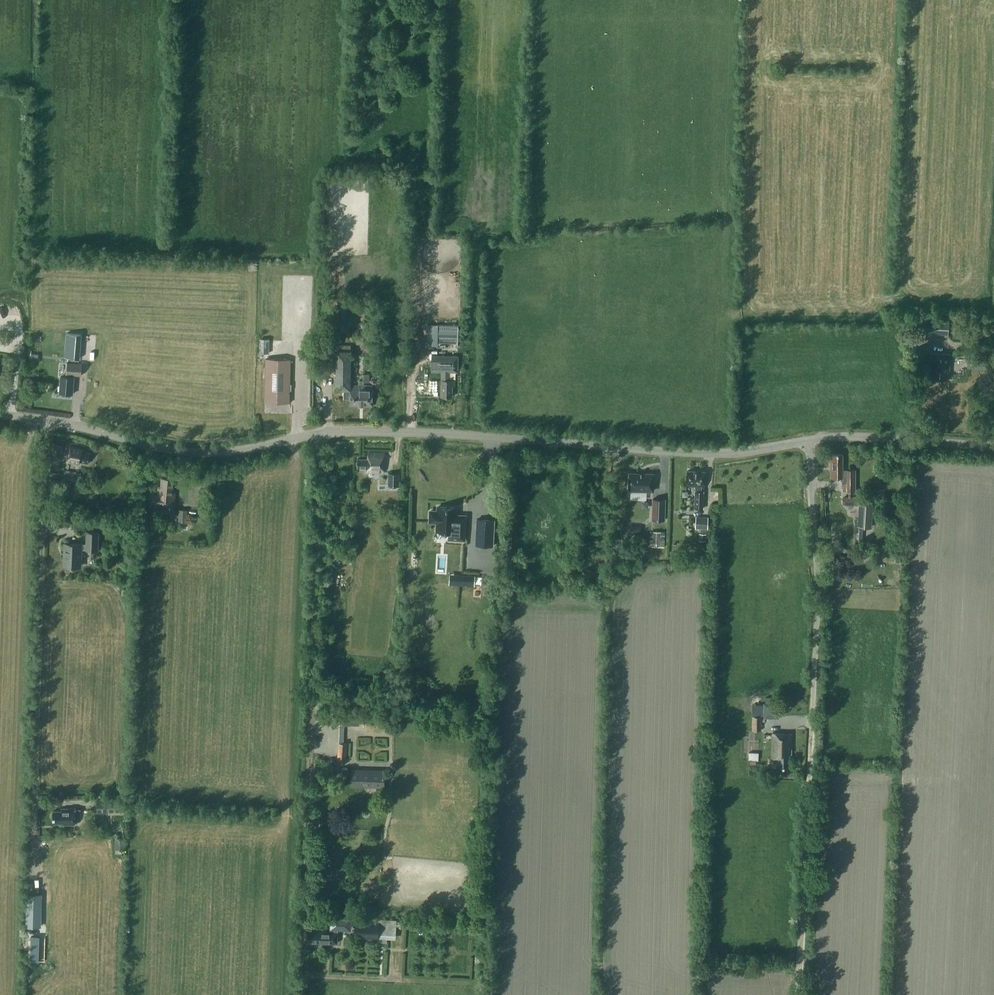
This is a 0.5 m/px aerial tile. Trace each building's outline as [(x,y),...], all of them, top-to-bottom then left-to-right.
[(924,333),(948,334),(949,322),(925,321),(924,333)] [(80,358),(80,349),(80,342),(81,342),(82,334),(67,333),(65,357),(80,358)] [(259,352),(269,353),(270,338),(260,338),(259,352)] [(336,350),(336,389),(350,389),(350,390),(344,390),(344,398),(350,398),(350,404),(373,404),(373,389),(373,385),(363,385),(363,382),(370,382),(370,374),(363,374),(363,381),(359,381),(359,385),(351,385),(351,350),(351,345),(336,345),(336,350)] [(931,370),(933,370),(932,378),(946,379),(947,365),(949,366),(950,353),(932,352),(932,353),(927,353),(926,364),(931,364),(931,370)] [(432,355),(432,371),(442,372),(442,379),(441,396),(452,397),(452,385),(454,385),(455,380),(449,379),(449,372),(458,372),(458,368),(458,356),(432,355)] [(266,367),(265,402),(290,402),(291,368),(291,359),(266,358),(266,367)] [(973,359),(972,368),(986,369),(987,360),(973,359)] [(60,392),(73,393),(75,374),(81,375),(82,363),(67,362),(66,376),(61,375),(60,392)] [(53,453),(60,455),(63,446),(55,444),(53,453)] [(67,460),(78,463),(79,460),(88,463),(90,453),(83,451),(84,449),(71,445),(67,460)] [(357,458),(357,467),(368,468),(367,471),(384,472),(385,453),(368,452),(368,459),(357,458)] [(830,458),(830,477),(842,477),(842,483),(843,483),(843,490),(855,490),(855,469),(846,469),(846,470),(842,470),(842,453),(832,453),(832,458),(830,458)] [(63,479),(79,482),(80,474),(65,470),(63,479)] [(702,487),(704,487),(704,482),(705,471),(687,470),(687,481),(687,486),(695,486),(695,508),(703,508),(703,491),(702,491),(702,487)] [(388,486),(401,486),(401,472),(389,472),(388,486)] [(630,473),(629,490),(653,490),(653,473),(630,473)] [(162,477),(162,486),(159,486),(158,494),(154,493),(151,492),(150,506),(158,506),(159,505),(175,506),(176,489),(173,489),(174,478),(162,477)] [(652,520),(665,520),(666,498),(652,498),(652,520)] [(872,504),(860,504),(859,527),(871,527),(872,504)] [(456,508),(438,507),(438,511),(430,511),(430,522),(437,522),(437,531),(448,532),(448,539),(464,540),(465,524),(465,518),(465,517),(455,517),(456,508)] [(178,521),(187,521),(188,509),(179,509),(178,521)] [(695,528),(708,528),(708,516),(696,516),(695,528)] [(476,544),(493,545),(494,520),(477,519),(476,544)] [(82,543),(65,543),(64,566),(81,566),(82,549),(87,549),(98,550),(98,532),(87,531),(87,544),(82,544),(82,543)] [(650,546),(665,546),(665,531),(650,531),(650,546)] [(467,575),(459,575),(458,585),(466,585),(467,575)] [(340,714),(339,724),(363,725),(364,714),(340,714)] [(752,729),(761,729),(761,716),(752,716),(752,729)] [(338,758),(346,758),(347,743),(344,743),(345,727),(340,727),(339,742),(338,758)] [(778,767),(790,767),(790,755),(793,756),(793,733),(773,733),(772,760),(778,760),(778,767)] [(384,769),(352,769),(351,785),(384,786),(384,769)] [(76,823),(75,807),(61,808),(62,810),(53,810),(54,822),(67,822),(67,824),(76,823)] [(321,863),(330,863),(330,852),(321,852),(321,863)] [(44,927),(45,892),(30,892),(29,927),(44,927)] [(308,941),(337,943),(338,929),(338,927),(351,928),(351,916),(332,915),(331,927),(332,927),(332,928),(319,928),(319,931),(308,930),(308,941)] [(354,937),(378,938),(396,939),(397,919),(379,918),(378,922),(355,921),(354,937)] [(38,961),(39,937),(31,936),(30,961),(38,961)]
